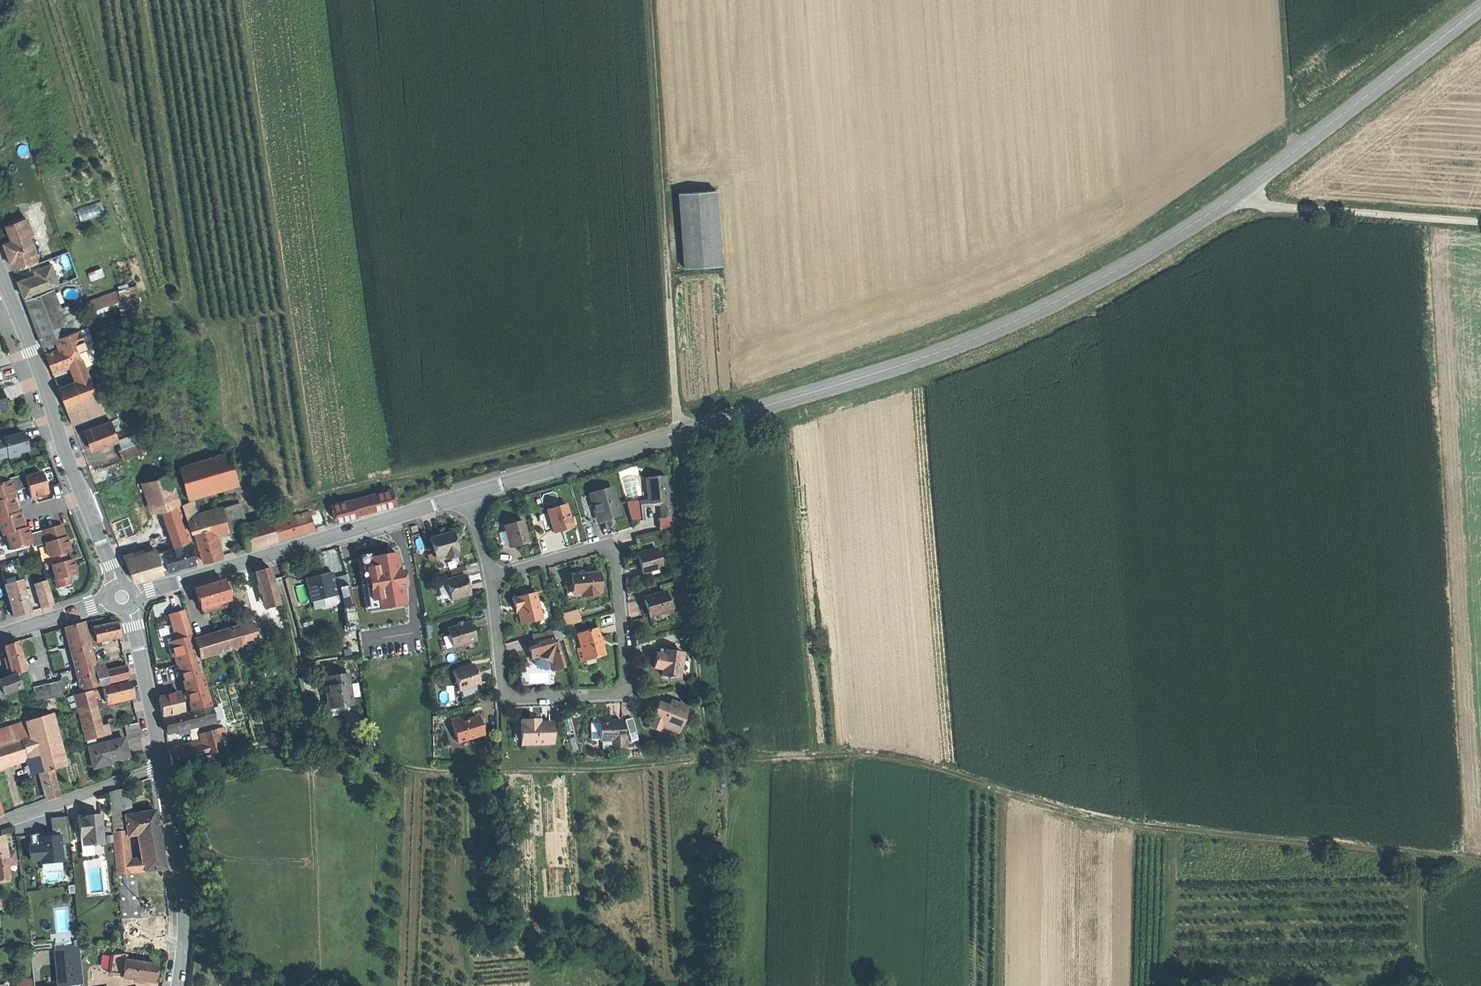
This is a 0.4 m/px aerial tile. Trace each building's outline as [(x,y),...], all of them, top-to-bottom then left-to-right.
[(718,189),(681,192),(688,268),(725,264),(718,189)] [(25,217),(5,224),(11,240),(28,234),(28,235),(31,234),(25,217)] [(11,240),(3,243),(8,256),(12,267),(22,264),(23,268),(38,262),(28,235),(28,234),(11,240)] [(33,275),(18,281),(21,289),(24,297),(55,285),(52,277),(55,276),(51,263),(31,270),(33,275)] [(136,284),(114,291),(116,299),(123,324),(146,317),(136,284)] [(53,289),(24,299),(36,328),(64,317),(61,308),(53,289)] [(114,291),(86,299),(89,310),(94,309),(94,306),(116,299),(114,291)] [(64,317),(67,324),(76,321),(70,304),(61,308),(64,317)] [(36,328),(43,348),(53,344),(57,343),(56,340),(71,334),(67,324),(64,317),(36,328)] [(76,321),(67,324),(71,334),(80,331),(76,321)] [(80,331),(71,334),(75,343),(78,350),(86,346),(80,331)] [(57,343),(60,349),(75,343),(71,334),(56,340),(57,343)] [(53,344),(43,348),(48,360),(52,370),(70,363),(81,359),(78,350),(75,343),(60,349),(61,352),(56,354),(53,344)] [(90,378),(91,379),(98,377),(89,355),(81,359),(89,379),(90,378)] [(81,359),(70,363),(78,383),(89,379),(81,359)] [(78,383),(60,390),(66,407),(71,405),(97,395),(91,379),(90,378),(89,379),(78,383)] [(97,396),(71,406),(78,423),(104,413),(97,396)] [(71,406),(66,408),(73,424),(78,423),(71,406)] [(111,421),(84,431),(88,441),(91,449),(106,443),(107,445),(118,441),(119,441),(111,421)] [(12,435),(3,438),(8,455),(8,457),(20,454),(19,452),(28,449),(23,432),(12,435)] [(119,441),(118,441),(121,448),(138,442),(135,434),(119,441)] [(138,443),(119,451),(123,460),(142,452),(138,443)] [(231,455),(211,459),(217,484),(217,485),(237,480),(231,455)] [(210,458),(180,466),(187,492),(217,484),(211,459),(210,458)] [(122,459),(91,471),(96,486),(128,474),(122,459)] [(0,483),(0,528),(2,535),(6,534),(10,550),(31,544),(32,547),(45,543),(49,557),(51,557),(54,564),(51,565),(57,588),(71,584),(69,576),(77,574),(75,566),(73,559),(67,561),(65,553),(70,551),(68,542),(66,534),(65,534),(62,525),(29,534),(28,531),(27,527),(23,528),(21,519),(19,512),(17,513),(15,504),(13,498),(15,497),(13,491),(21,489),(28,487),(31,498),(40,496),(48,493),(42,472),(25,476),(25,474),(9,478),(10,481),(0,483)] [(171,472),(148,480),(160,512),(163,511),(181,505),(182,504),(181,504),(171,472)] [(663,510),(661,511),(662,519),(678,517),(677,501),(668,502),(666,476),(647,478),(649,505),(660,504),(662,504),(663,510)] [(612,489),(590,495),(596,516),(603,514),(608,517),(609,520),(613,518),(620,516),(612,489)] [(386,491),(363,498),(367,512),(390,506),(386,491)] [(194,501),(181,504),(182,504),(186,518),(198,515),(194,501)] [(353,501),(331,507),(335,520),(346,517),(357,514),(353,501)] [(639,502),(626,503),(631,523),(641,522),(639,502)] [(160,512),(157,513),(169,548),(175,546),(193,540),(181,505),(163,511),(160,512)] [(566,506),(547,511),(554,533),(563,531),(573,528),(566,506)] [(205,513),(209,527),(228,522),(224,508),(205,513)] [(310,511),(301,514),(307,531),(316,528),(310,511)] [(198,515),(186,518),(191,532),(194,531),(209,527),(205,513),(198,515)] [(122,518),(124,523),(133,520),(130,514),(122,518)] [(301,514),(274,521),(279,539),(294,535),(307,531),(301,514)] [(596,516),(598,523),(609,520),(608,517),(603,514),(596,516)] [(228,522),(230,529),(257,520),(255,515),(228,522)] [(124,523),(112,528),(115,535),(117,541),(148,529),(143,516),(133,520),(124,523)] [(272,516),(257,520),(230,529),(231,532),(242,529),(248,528),(273,521),(272,516)] [(662,519),(658,519),(660,531),(679,526),(678,517),(662,519)] [(273,521),(248,528),(251,540),(277,534),(273,521)] [(209,527),(213,537),(231,532),(230,529),(228,522),(209,527)] [(523,522),(505,527),(511,548),(521,545),(520,543),(528,540),(523,522)] [(209,527),(194,531),(203,561),(210,559),(219,557),(213,537),(209,527)] [(248,528),(242,529),(246,542),(251,540),(248,528)] [(251,540),(246,542),(248,548),(278,540),(277,534),(251,540)] [(450,534),(430,540),(436,559),(446,556),(446,558),(458,555),(457,553),(458,552),(456,546),(455,542),(453,543),(450,534)] [(355,543),(349,545),(355,573),(369,570),(362,541),(355,543)] [(168,550),(164,551),(169,571),(184,567),(197,563),(192,544),(168,550)] [(657,550),(637,555),(640,565),(643,574),(662,568),(657,550)] [(164,551),(159,553),(164,572),(169,571),(164,551)] [(132,561),(126,563),(132,578),(138,580),(165,573),(164,572),(159,553),(158,553),(152,555),(132,561)] [(130,554),(122,556),(125,563),(126,563),(132,561),(130,554)] [(387,556),(368,561),(372,579),(391,574),(387,556)] [(464,566),(450,571),(452,580),(464,576),(467,575),(464,566)] [(263,570),(256,572),(264,602),(266,601),(279,598),(271,568),(263,570)] [(355,573),(347,575),(352,595),(373,590),(369,570),(355,573)] [(314,577),(306,579),(312,602),(323,599),(338,596),(337,590),(335,580),(333,573),(332,573),(333,575),(326,577),(325,575),(318,576),(319,579),(315,580),(314,577)] [(587,575),(572,576),(573,591),(582,590),(582,595),(582,598),(598,596),(598,593),(601,593),(599,574),(587,575)] [(452,580),(444,582),(450,601),(470,595),(467,586),(464,576),(452,580)] [(347,577),(335,580),(337,590),(349,587),(347,577)] [(232,579),(225,581),(229,595),(236,593),(232,579)] [(22,580),(5,584),(8,596),(25,592),(22,580)] [(46,580),(34,584),(41,608),(53,605),(46,580)] [(208,586),(195,589),(201,609),(224,602),(230,601),(224,581),(208,586)] [(373,590),(352,595),(356,612),(358,624),(378,619),(376,606),(377,606),(373,590)] [(25,592),(8,596),(14,616),(22,613),(30,611),(25,592)] [(535,593),(512,599),(514,607),(517,606),(519,616),(522,625),(542,621),(535,593)] [(665,593),(652,597),(652,600),(645,602),(648,612),(650,619),(671,613),(665,593)] [(338,596),(323,599),(325,608),(337,605),(339,603),(338,596)] [(279,598),(266,601),(269,616),(272,616),(282,613),(279,598)] [(224,602),(201,609),(203,615),(226,608),(224,602)] [(423,612),(381,618),(385,647),(427,642),(423,612)] [(577,612),(562,617),(565,627),(580,623),(577,612)] [(185,613),(171,618),(176,639),(191,635),(185,613)] [(378,619),(358,624),(360,643),(381,638),(378,619)] [(82,622),(64,627),(70,651),(88,647),(82,622)] [(97,627),(92,628),(94,634),(96,642),(120,637),(118,630),(117,622),(97,627)] [(469,623),(447,630),(453,649),(475,642),(472,633),(469,623)] [(238,628),(213,636),(218,653),(243,645),(238,628)] [(563,639),(560,629),(550,632),(553,642),(556,642),(563,639)] [(597,630),(578,635),(582,649),(578,650),(581,662),(605,655),(601,643),(597,630)] [(550,632),(533,637),(536,647),(529,649),(530,655),(532,659),(533,658),(540,656),(551,662),(553,669),(553,670),(563,668),(556,642),(553,642),(550,632)] [(176,639),(174,640),(182,665),(190,663),(199,661),(199,659),(194,641),(192,635),(191,635),(176,639)] [(194,641),(199,659),(218,653),(213,636),(194,641)] [(10,644),(4,646),(12,676),(15,675),(26,671),(18,641),(10,644)] [(88,647),(70,651),(75,672),(79,690),(98,686),(95,673),(88,647)] [(665,655),(655,654),(654,669),(662,670),(670,671),(669,676),(669,677),(672,677),(672,676),(680,677),(683,652),(665,650),(665,655)] [(70,651),(60,654),(65,675),(75,672),(70,651)] [(540,656),(533,658),(535,665),(540,670),(547,671),(553,669),(551,662),(540,656)] [(190,663),(193,676),(202,673),(203,673),(199,661),(190,663)] [(182,665),(166,670),(169,682),(184,678),(193,676),(190,663),(182,665)] [(126,666),(108,670),(112,682),(129,678),(126,666)] [(473,666),(453,673),(459,692),(480,685),(476,675),(473,666)] [(108,670),(103,671),(107,684),(112,682),(108,670)] [(166,670),(155,672),(158,685),(169,682),(166,670)] [(103,671),(95,673),(98,686),(107,684),(103,671)] [(193,676),(184,678),(188,694),(192,710),(193,710),(211,706),(202,673),(193,676)] [(348,674),(325,678),(326,687),(329,687),(330,693),(327,694),(329,706),(342,704),(342,707),(353,706),(348,674)] [(0,680),(0,688),(2,694),(20,687),(15,675),(12,676),(0,680)] [(45,684),(32,687),(36,702),(63,695),(59,681),(45,684)] [(129,682),(102,688),(104,696),(105,702),(132,696),(130,689),(129,682)] [(102,688),(90,691),(92,698),(104,696),(102,688)] [(90,691),(73,695),(86,745),(96,743),(95,738),(103,737),(100,726),(92,698),(90,691)] [(188,694),(160,700),(162,708),(164,717),(192,710),(188,694)] [(669,708),(659,704),(654,714),(649,729),(659,733),(661,727),(678,734),(688,709),(671,702),(669,708)] [(202,710),(205,724),(215,722),(211,707),(202,710)] [(202,710),(164,719),(166,733),(179,730),(187,728),(205,724),(202,710)] [(0,730),(0,745),(31,735),(42,732),(52,769),(65,766),(51,712),(0,730)] [(463,717),(450,721),(457,744),(484,736),(480,722),(477,720),(471,722),(465,724),(463,717)] [(599,719),(594,719),(591,723),(591,741),(600,741),(599,719)] [(611,719),(599,719),(600,741),(600,742),(613,742),(613,749),(627,749),(627,739),(624,739),(623,724),(615,725),(611,725),(611,719)] [(522,725),(520,725),(521,746),(552,745),(552,723),(540,724),(534,724),(533,721),(521,721),(522,725)] [(114,723),(100,726),(103,737),(116,733),(114,723)] [(138,723),(124,726),(127,739),(141,736),(138,723)] [(217,729),(202,735),(203,741),(207,756),(224,751),(219,736),(217,729)] [(42,732),(31,735),(33,740),(36,755),(41,772),(52,769),(42,732)] [(0,745),(0,750),(21,743),(33,740),(31,735),(0,745)] [(123,738),(88,747),(93,768),(111,763),(111,761),(128,756),(123,738)] [(0,750),(0,766),(36,755),(33,740),(21,743),(0,750)] [(203,741),(184,746),(188,762),(207,756),(203,741)] [(184,746),(169,749),(171,758),(172,765),(174,766),(188,762),(184,746)] [(41,772),(40,772),(47,800),(53,798),(60,796),(52,769),(41,772)] [(31,781),(18,784),(25,806),(37,804),(31,781)] [(129,787),(121,789),(124,814),(131,812),(129,787)] [(121,789),(107,793),(110,818),(124,815),(124,814),(121,789)] [(124,815),(126,834),(137,832),(158,829),(156,820),(154,810),(124,815)] [(88,815),(77,816),(79,837),(83,837),(88,836),(89,845),(103,844),(100,814),(88,815)] [(124,815),(110,818),(115,875),(130,873),(129,861),(126,834),(124,815)] [(51,816),(43,818),(44,834),(53,833),(51,816)] [(33,820),(27,822),(30,849),(44,848),(41,818),(33,820)] [(158,829),(137,832),(141,859),(163,856),(158,829)] [(67,836),(44,839),(45,848),(49,847),(67,845),(67,836)] [(7,879),(5,863),(14,861),(13,852),(4,853),(2,838),(0,838),(0,880),(7,879)] [(67,845),(49,847),(50,859),(50,862),(51,876),(70,874),(67,845)] [(163,856),(141,859),(144,872),(165,870),(163,856)] [(45,859),(21,862),(22,878),(47,876),(45,859)] [(141,859),(132,861),(133,873),(144,872),(141,859)] [(132,874),(115,876),(119,919),(136,918),(132,874)] [(163,918),(137,919),(137,933),(164,932),(163,925),(163,918)] [(134,919),(119,920),(122,946),(136,948),(134,919)] [(77,943),(54,945),(58,985),(81,982),(77,943)] [(123,955),(111,956),(108,973),(121,975),(121,978),(122,975),(124,961),(125,955),(123,955)] [(144,964),(124,961),(122,975),(121,978),(138,981),(149,982),(153,983),(154,975),(156,966),(144,964)]
